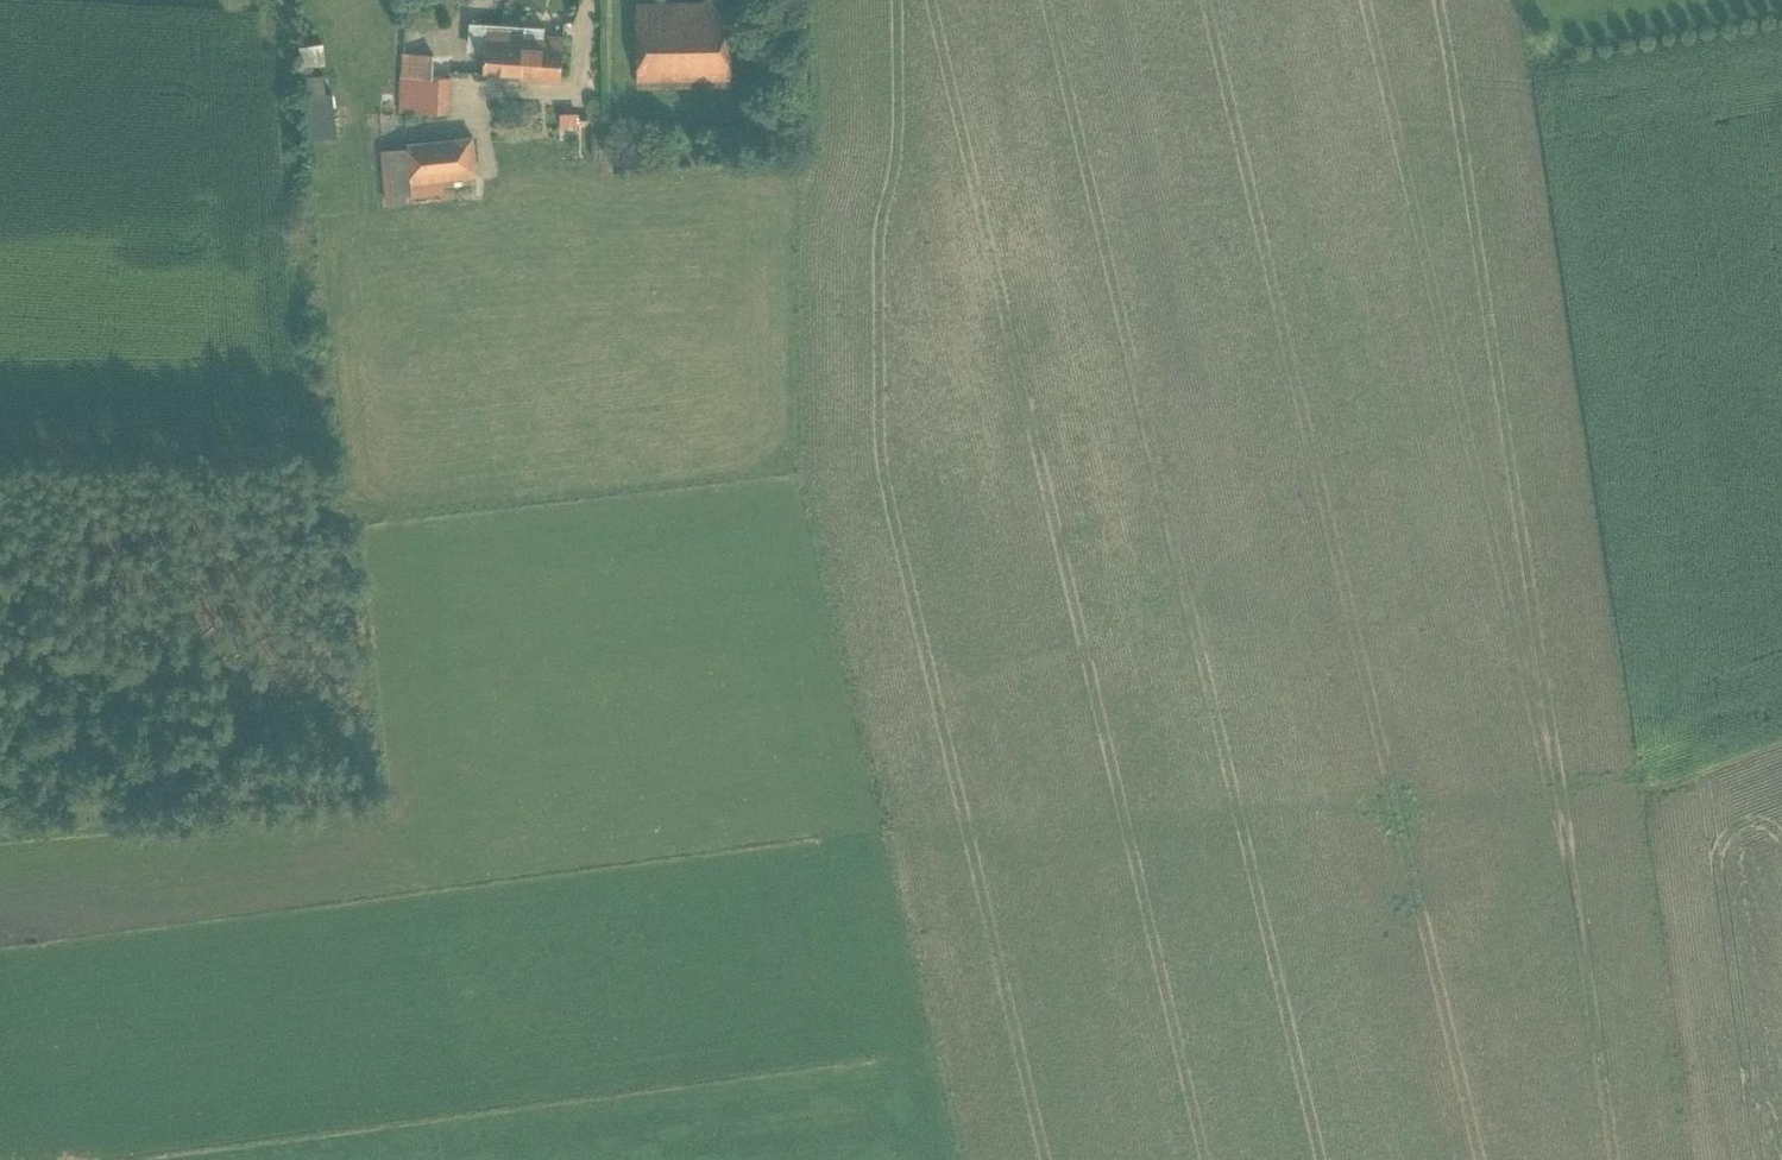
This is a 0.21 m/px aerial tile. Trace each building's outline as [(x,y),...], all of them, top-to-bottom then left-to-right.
[(636,4),(637,80),(637,88),(731,88),(730,32),(748,32),(747,2),(636,4)] [(473,23),(472,42),(472,52),(484,53),(483,73),(484,73),(484,71),(539,75),(539,80),(560,81),(563,36),(543,35),(544,27),(473,23)] [(400,86),(398,111),(449,113),(450,77),(433,77),(434,55),(403,54),(401,86),(400,86)] [(323,74),(302,76),(309,139),(336,137),(332,93),(325,93),(323,74)] [(578,129),(577,115),(559,115),(560,130),(578,129)] [(383,151),(385,175),(388,205),(406,203),(405,194),(427,192),(426,182),(477,177),(472,137),(407,144),(407,149),(383,151)]
